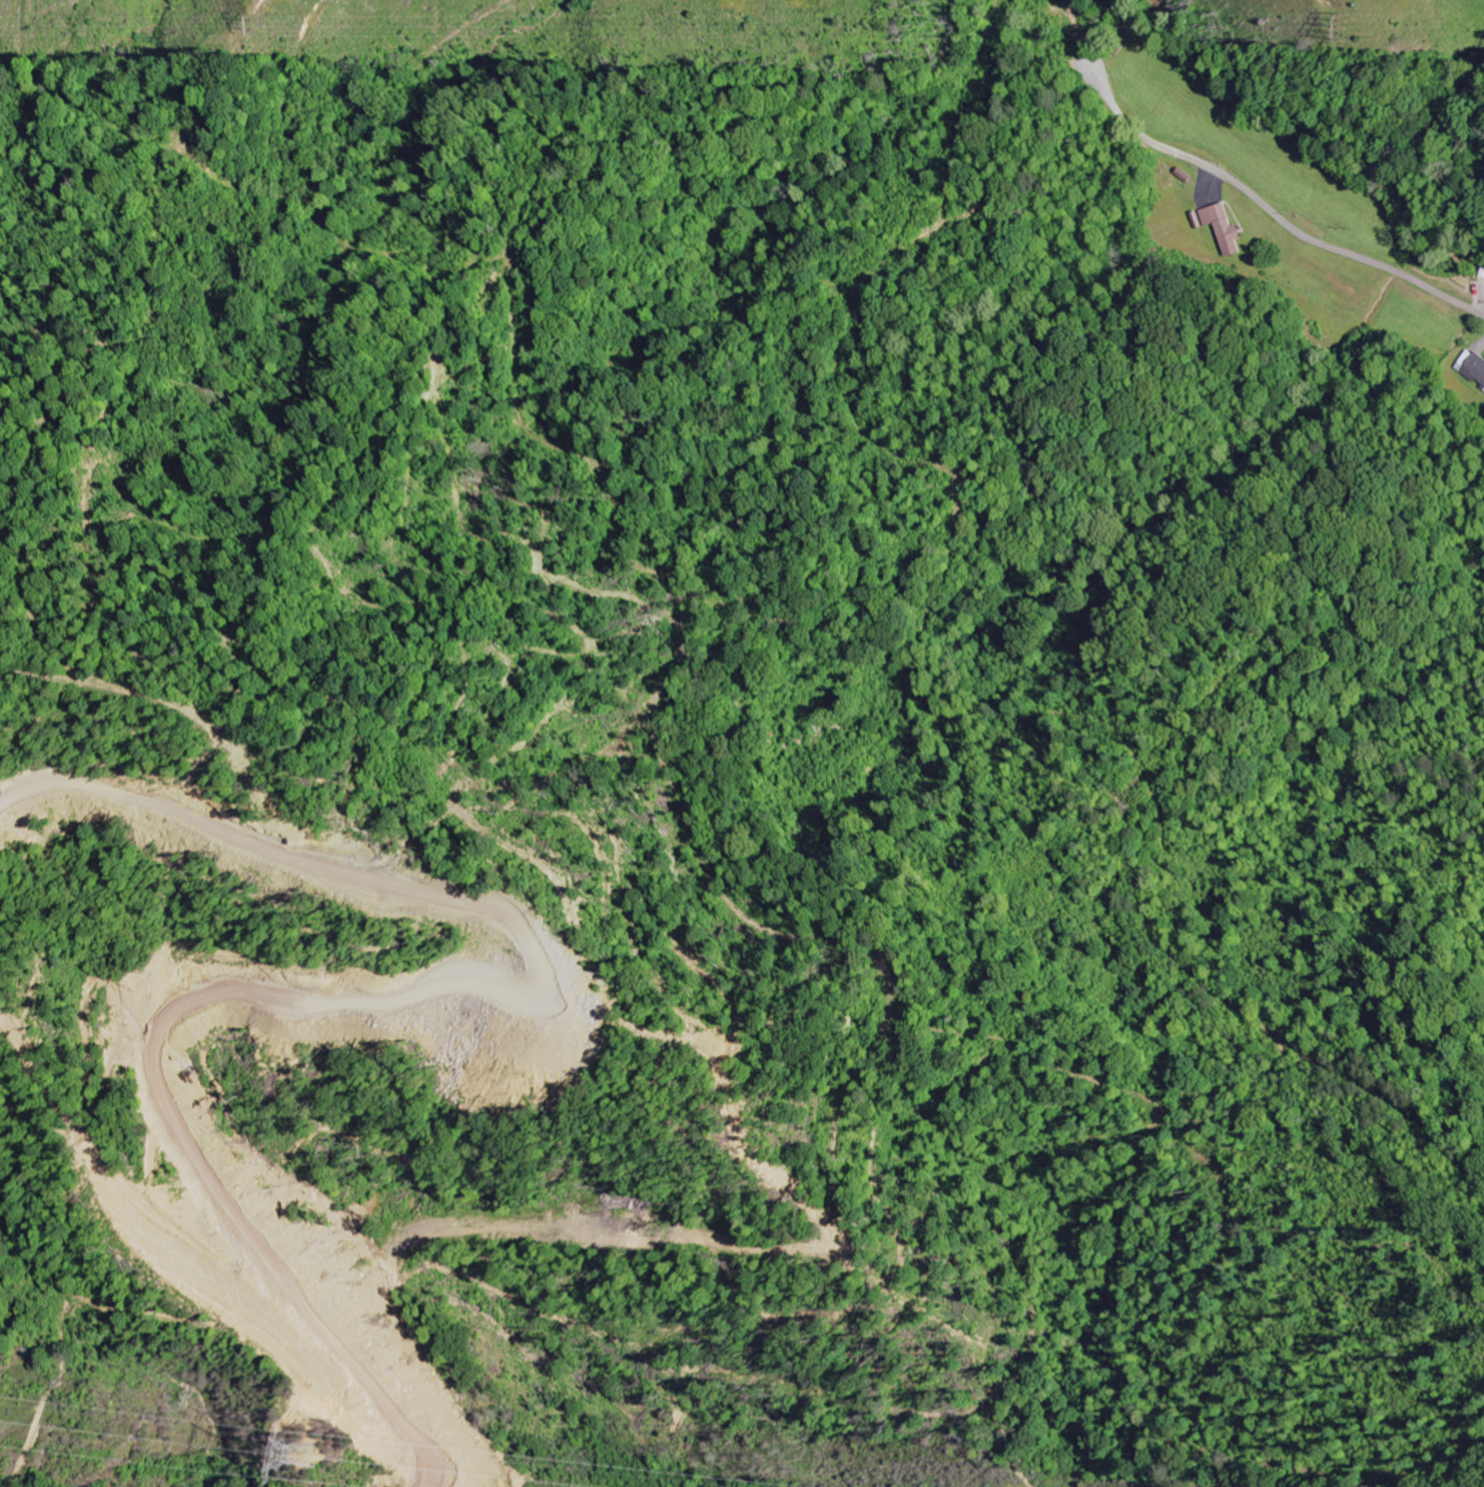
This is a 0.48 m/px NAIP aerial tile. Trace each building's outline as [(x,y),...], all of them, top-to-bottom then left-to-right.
[(1213,224),(1222,257),(1238,253),(1235,240),(1240,239),(1236,224),(1230,226),(1225,203),(1198,210),(1202,227),(1213,224)] [(1467,352),(1458,362),(1463,367),(1462,369),(1483,387),(1483,360),(1475,352),(1472,356),(1467,352)]
